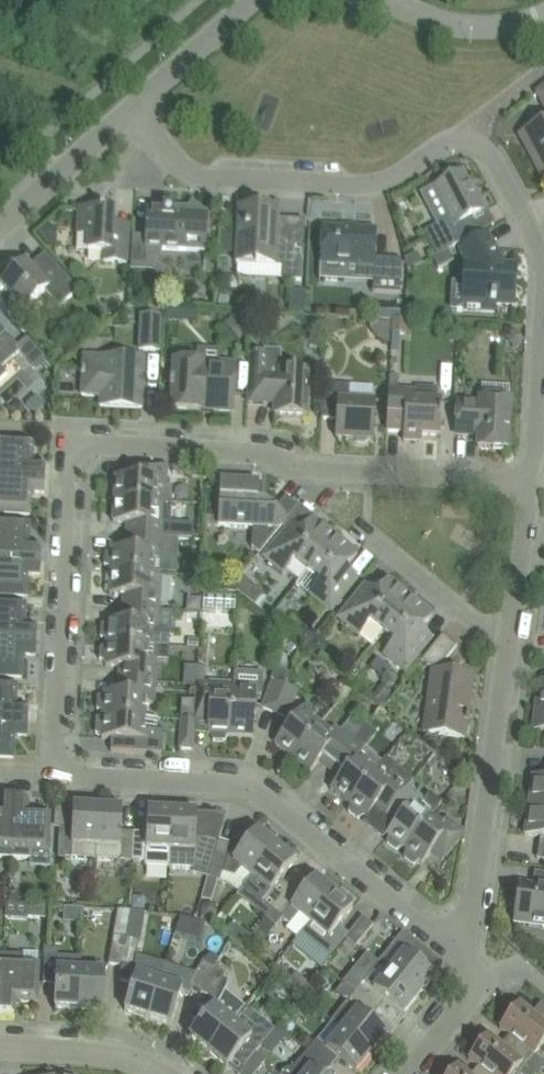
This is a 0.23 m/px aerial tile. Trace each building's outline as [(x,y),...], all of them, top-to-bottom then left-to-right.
[(521,134),(529,149),(543,177),(543,122),(527,131),(521,134)] [(438,224),(424,231),(437,255),(448,249),(454,246),(460,243),(479,233),(471,217),(483,211),(463,172),(433,188),(434,189),(444,208),(449,218),(438,224)] [(134,235),(132,263),(146,264),(147,247),(164,248),(207,250),(209,215),(206,215),(208,212),(207,211),(207,212),(193,201),(189,207),(187,209),(175,208),(175,206),(164,205),(163,211),(148,210),(146,236),(134,235)] [(78,250),(104,251),(103,261),(128,262),(130,222),(115,221),(116,210),(105,210),(105,207),(101,207),(101,210),(80,209),(78,250)] [(240,208),(239,230),(239,234),(237,253),(237,263),(283,265),(283,279),(302,279),(303,264),(304,242),(287,241),(288,229),(278,229),(279,210),(240,208)] [(346,264),(374,265),(373,291),(401,293),(401,280),(403,258),(376,257),(377,228),(322,226),(320,278),(345,280),(346,264)] [(222,233),(221,252),(237,253),(239,234),(222,233)] [(467,263),(465,263),(464,282),(468,282),(467,308),(463,308),(463,309),(496,311),(496,303),(513,304),(513,311),(514,311),(516,265),(496,264),(497,249),(489,233),(470,244),(460,249),(467,263)] [(437,255),(432,257),(438,268),(454,259),(448,249),(437,255)] [(412,252),(404,256),(407,269),(422,261),(418,254),(412,252)] [(11,299),(22,311),(45,290),(60,307),(79,290),(46,253),(28,269),(22,262),(21,263),(14,265),(9,269),(6,276),(5,277),(6,278),(2,282),(14,296),(11,299)] [(292,291),(291,313),(306,314),(307,291),(292,291)] [(101,309),(93,317),(99,324),(108,316),(101,309)] [(235,313),(225,323),(240,340),(250,330),(238,316),(235,313)] [(161,350),(162,316),(141,315),(139,349),(161,350)] [(341,318),(328,324),(332,334),(345,329),(341,318)] [(393,319),(392,333),(410,334),(411,319),(405,319),(393,319)] [(516,326),(506,334),(516,347),(526,339),(516,326)] [(1,368),(18,352),(32,367),(44,357),(25,336),(16,344),(1,327),(0,328),(0,367),(1,368)] [(308,415),(310,372),(280,370),(281,351),(266,350),(266,353),(251,353),(249,402),(276,404),(275,414),(308,415)] [(84,363),(83,372),(82,394),(101,395),(101,405),(143,407),(145,358),(103,356),(102,364),(84,363)] [(172,408),(201,410),(234,411),(235,390),(236,363),(175,360),(174,382),(171,382),(171,387),(174,388),(172,408)] [(390,375),(388,409),(387,431),(405,432),(405,440),(411,441),(411,439),(421,439),(422,435),(440,436),(442,401),(416,399),(416,391),(399,390),(400,376),(390,375)] [(368,438),(374,439),(376,401),(350,399),(350,385),(324,384),(322,419),(337,419),(337,437),(353,438),(356,442),(365,442),(368,438)] [(459,402),(459,411),(457,433),(480,434),(479,447),(508,448),(511,400),(481,398),(481,403),(459,402)] [(46,478),(47,465),(34,464),(35,442),(0,440),(0,476),(46,478)] [(116,476),(115,499),(166,501),(172,502),(173,487),(167,487),(168,465),(131,463),(131,465),(131,477),(116,476)] [(0,476),(0,512),(9,513),(31,514),(32,492),(45,492),(46,478),(0,476)] [(219,515),(219,526),(253,527),(252,548),(259,554),(280,529),(284,524),(285,523),(299,506),(287,496),(275,510),(273,510),(273,508),(265,501),(259,500),(260,482),(247,481),(247,478),(242,478),(242,481),(221,480),(220,502),(219,515)] [(115,499),(114,522),(127,522),(127,535),(164,537),(170,538),(172,502),(166,501),(115,499)] [(207,514),(206,525),(219,526),(219,515),(207,514)] [(295,560),(308,571),(336,536),(314,518),(299,536),(288,527),(276,542),(264,557),(284,573),(295,560)] [(42,560),(42,546),(29,545),(30,523),(0,521),(0,557),(42,560)] [(164,537),(127,535),(126,548),(113,548),(112,551),(106,553),(105,565),(111,568),(111,572),(162,573),(153,572),(154,559),(163,560),(164,537)] [(336,536),(308,571),(321,581),(311,595),(331,611),(355,582),(343,572),(358,554),(336,536)] [(5,594),(27,595),(28,573),(41,573),(42,560),(0,557),(0,594),(5,594)] [(191,562),(191,575),(203,575),(204,563),(191,562)] [(125,595),(124,607),(160,609),(162,573),(111,572),(110,594),(125,595)] [(244,578),(234,589),(245,597),(254,586),(244,578)] [(371,621),(383,631),(411,597),(389,579),(374,597),(363,588),(339,618),(360,635),(371,621)] [(204,594),(203,609),(235,610),(235,596),(204,594)] [(411,597),(383,631),(395,641),(385,655),(406,672),(429,642),(418,633),(433,615),(411,597)] [(37,640),(38,627),(25,626),(26,604),(0,602),(0,639),(37,640)] [(124,607),(123,609),(123,620),(109,620),(109,623),(102,625),(101,637),(108,640),(108,643),(150,645),(149,645),(169,646),(170,631),(159,630),(160,609),(124,607)] [(302,629),(296,637),(307,647),(317,636),(308,629),(302,629)] [(319,634),(308,647),(319,657),(327,646),(327,640),(319,634)] [(444,634),(422,660),(429,666),(440,667),(458,645),(444,634)] [(37,640),(0,639),(0,675),(22,676),(23,654),(37,654),(37,640)] [(106,666),(120,666),(119,679),(156,682),(158,658),(149,658),(149,645),(150,645),(108,643),(107,646),(101,648),(100,659),(106,662),(106,666)] [(274,680),(263,707),(275,712),(286,685),(291,673),(278,668),(274,680)] [(437,672),(436,671),(433,671),(425,732),(465,737),(467,721),(470,722),(470,717),(468,717),(473,676),(437,672)] [(234,684),(231,735),(254,736),(256,695),(263,696),(263,695),(262,695),(263,678),(263,673),(235,672),(234,684)] [(104,712),(104,715),(146,717),(146,703),(155,704),(156,682),(119,679),(118,693),(105,692),(105,695),(98,697),(97,709),(104,712)] [(543,681),(540,706),(538,706),(535,729),(543,730),(543,681)] [(228,735),(231,735),(234,684),(198,682),(196,719),(209,720),(208,734),(212,734),(214,741),(225,741),(228,735)] [(29,721),(29,708),(16,707),(18,684),(0,684),(0,720),(29,721)] [(299,690),(286,685),(275,712),(288,717),(299,690)] [(379,685),(372,694),(381,700),(388,692),(379,685)] [(275,743),(293,757),(320,724),(309,716),(315,709),(307,703),(275,743)] [(97,718),(96,733),(103,736),(102,738),(112,738),(116,738),(116,750),(111,749),(111,751),(163,753),(164,731),(157,731),(145,730),(146,717),(104,715),(104,716),(97,718)] [(182,719),(182,726),(180,748),(194,749),(196,720),(182,719)] [(0,720),(0,756),(14,757),(15,734),(28,735),(29,721),(0,720)] [(330,733),(320,724),(293,757),(311,772),(320,761),(330,769),(353,740),(335,726),(330,733)] [(376,770),(367,763),(373,756),(364,749),(353,740),(330,769),(331,770),(340,777),(331,788),(349,803),(376,770)] [(386,814),(409,786),(413,781),(386,758),(376,770),(349,803),(351,804),(348,811),(359,819),(365,815),(367,817),(376,806),(385,814),(386,814)] [(543,807),(543,778),(533,776),(529,805),(543,807)] [(405,848),(431,815),(443,802),(432,793),(427,800),(409,786),(386,814),(387,815),(396,823),(387,834),(390,836),(387,842),(396,850),(402,846),(405,848)] [(12,858),(15,798),(1,798),(0,811),(0,857),(12,858)] [(28,799),(15,798),(12,858),(31,859),(32,851),(48,852),(49,835),(50,813),(28,812),(28,799)] [(529,805),(525,834),(543,837),(543,807),(529,805)] [(99,807),(74,806),(73,829),(60,828),(59,857),(96,859),(99,807)] [(96,859),(133,860),(135,832),(122,831),(123,808),(99,807),(96,859)] [(170,867),(171,849),(173,811),(149,810),(147,833),(135,832),(133,860),(146,861),(146,866),(170,867)] [(197,812),(173,811),(171,849),(170,867),(195,868),(197,812)] [(420,860),(423,863),(432,852),(441,860),(442,860),(466,832),(449,818),(447,817),(442,824),(431,815),(405,848),(407,850),(405,857),(414,864),(420,860)] [(277,846),(258,830),(244,848),(234,859),(229,855),(232,844),(219,840),(211,867),(208,877),(215,879),(222,881),(227,883),(239,892),(244,886),(250,878),(252,876),(277,846)] [(198,864),(211,867),(219,840),(206,836),(206,837),(202,851),(198,864)] [(273,909),(291,887),(281,879),(296,861),(294,860),(296,855),(282,844),(278,847),(277,846),(252,876),(250,878),(244,886),(263,901),(256,909),(266,918),(273,909)] [(521,883),(514,931),(516,931),(517,923),(543,926),(543,874),(542,886),(521,883)] [(298,938),(302,933),(334,893),(316,877),(301,895),(291,887),(273,909),(266,917),(278,927),(284,918),(291,924),(287,929),(298,938)] [(10,891),(10,902),(20,902),(20,896),(16,891),(10,891)] [(337,895),(334,893),(302,933),(303,933),(331,956),(346,939),(349,934),(339,926),(354,908),(351,906),(352,902),(341,893),(337,895)] [(132,895),(131,909),(144,909),(144,900),(140,896),(132,895)] [(6,902),(6,917),(29,918),(29,917),(30,904),(30,903),(20,902),(10,902),(6,902)] [(199,908),(198,914),(204,920),(211,920),(217,912),(215,906),(206,902),(199,908)] [(46,918),(47,905),(30,904),(29,917),(46,918)] [(109,964),(122,966),(127,938),(129,927),(131,910),(118,909),(114,936),(109,964)] [(356,947),(360,942),(374,925),(363,916),(349,934),(346,939),(356,947)] [(201,936),(204,921),(181,917),(178,932),(201,936)] [(250,936),(233,922),(224,933),(241,946),(250,936)] [(404,953),(389,971),(419,995),(435,977),(425,969),(435,958),(404,932),(393,945),(404,953)] [(140,940),(127,938),(122,966),(135,968),(140,940)] [(4,954),(1,1013),(15,1014),(16,1000),(38,1002),(39,980),(40,963),(38,963),(39,952),(24,951),(24,955),(4,954)] [(55,1007),(79,1008),(81,970),(58,969),(58,956),(45,955),(44,983),(56,984),(55,1007)] [(122,966),(120,981),(133,985),(132,989),(125,1010),(148,1017),(160,980),(165,964),(137,956),(135,968),(122,966)] [(193,988),(201,992),(215,967),(203,961),(196,973),(190,986),(193,988)] [(356,992),(378,1010),(386,1000),(404,1014),(419,995),(389,971),(379,963),(356,992)] [(160,980),(148,1017),(172,1024),(177,1009),(182,990),(190,994),(193,988),(190,986),(196,973),(165,964),(160,980)] [(233,1021),(246,1006),(245,1005),(244,1006),(226,992),(228,987),(227,986),(225,991),(219,987),(225,976),(226,973),(215,967),(201,992),(213,998),(210,1004),(214,1006),(190,1035),(209,1051),(233,1021)] [(106,971),(81,970),(79,1008),(104,1010),(106,971)] [(294,979),(288,986),(299,995),(308,984),(301,978),(294,979)] [(342,1029),(372,1053),(388,1034),(370,1020),(378,1010),(356,992),(332,1021),(342,1029)] [(537,1017),(520,1004),(500,1028),(514,1039),(514,1038),(535,1055),(536,1055),(543,1044),(543,1008),(537,1017)] [(246,1006),(209,1051),(228,1066),(243,1048),(252,1056),(256,1052),(271,1034),(274,1030),(245,1007),(246,1006)] [(274,1030),(271,1034),(281,1043),(288,1034),(278,1026),(274,1030)] [(309,1050),(331,1068),(339,1058),(357,1072),(372,1053),(342,1029),(327,1048),(317,1039),(309,1050)] [(483,1070),(483,1069),(489,1073),(514,1073),(517,1071),(520,1073),(538,1073),(543,1067),(543,1063),(537,1057),(537,1056),(536,1055),(535,1055),(514,1038),(514,1039),(505,1049),(489,1035),(469,1059),(483,1070)] [(309,1050),(292,1070),(285,1070),(281,1073),(326,1073),(331,1068),(309,1050)] [(252,1056),(238,1073),(255,1073),(266,1060),(256,1052),(252,1056)]
